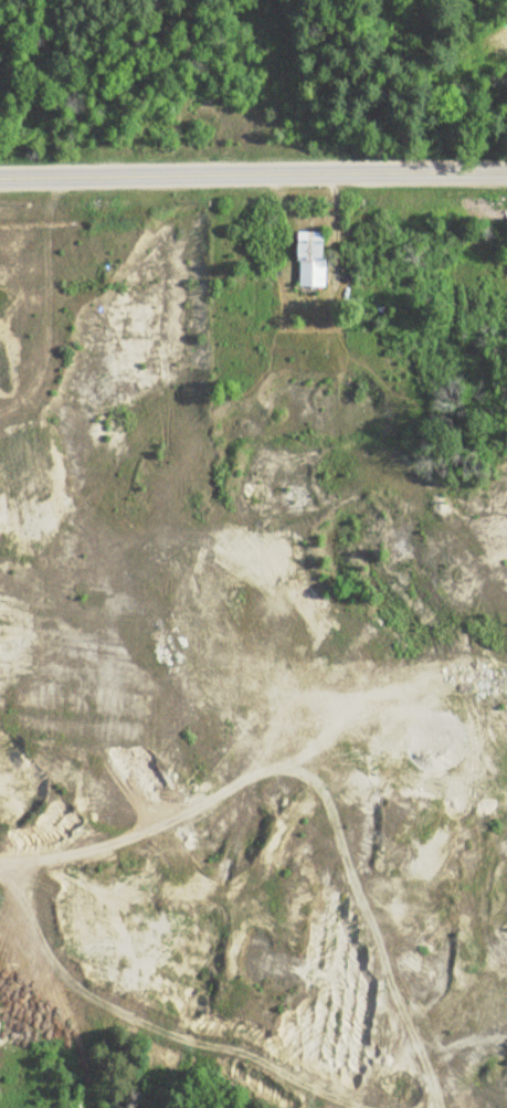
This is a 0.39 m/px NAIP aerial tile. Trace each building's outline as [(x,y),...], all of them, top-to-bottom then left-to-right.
[(298,286),(325,286),(325,232),(299,231),(298,286)]
